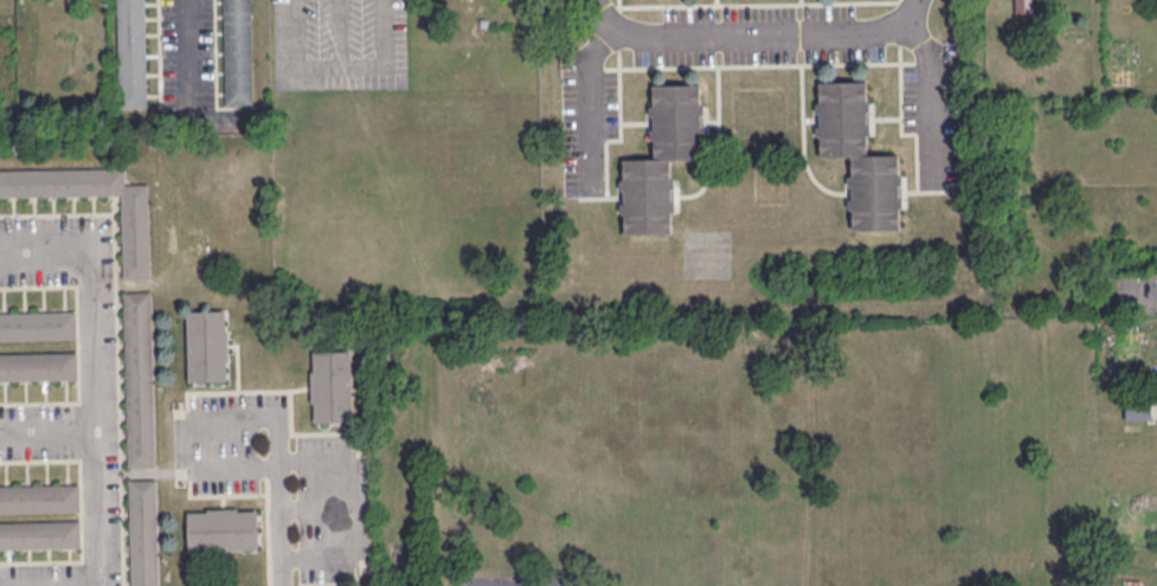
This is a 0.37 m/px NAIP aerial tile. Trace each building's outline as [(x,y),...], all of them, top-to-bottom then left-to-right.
[(120,107),(147,107),(144,0),(117,0),(120,107)] [(226,104),(224,0),(251,0),(255,103),(226,104)] [(1016,14),(1034,14),(1034,0),(1016,0),(1016,14)] [(818,81),(867,81),(868,154),(850,155),(821,156),(818,81)] [(653,84),(700,83),(702,157),(670,157),(654,157),(653,84)] [(899,153),(850,155),(851,228),(901,227),(899,153)] [(623,157),(670,157),(671,233),(625,233),(623,157)] [(0,168),(0,196),(122,193),(124,277),(149,276),(147,183),(127,183),(127,166),(0,168)] [(150,291),(124,291),(128,466),(155,465),(150,291)] [(77,339),(0,340),(0,311),(77,309),(77,339)] [(187,310),(225,310),(225,328),(227,330),(227,359),(226,362),(226,379),(188,380),(187,310)] [(313,350),(352,349),(354,420),(315,421),(314,401),(311,401),(310,371),(314,371),(313,350)] [(0,353),(0,380),(77,378),(77,350),(0,353)] [(1154,400),(1126,400),(1126,419),(1154,419),(1154,400)] [(129,479),(132,585),(159,585),(156,478),(129,479)] [(79,511),(79,482),(0,484),(0,513),(79,511)] [(188,511),(207,510),(207,508),(239,508),(239,510),(257,509),(259,547),(189,549),(188,511)] [(0,521),(0,549),(82,547),(81,519),(0,521)]
